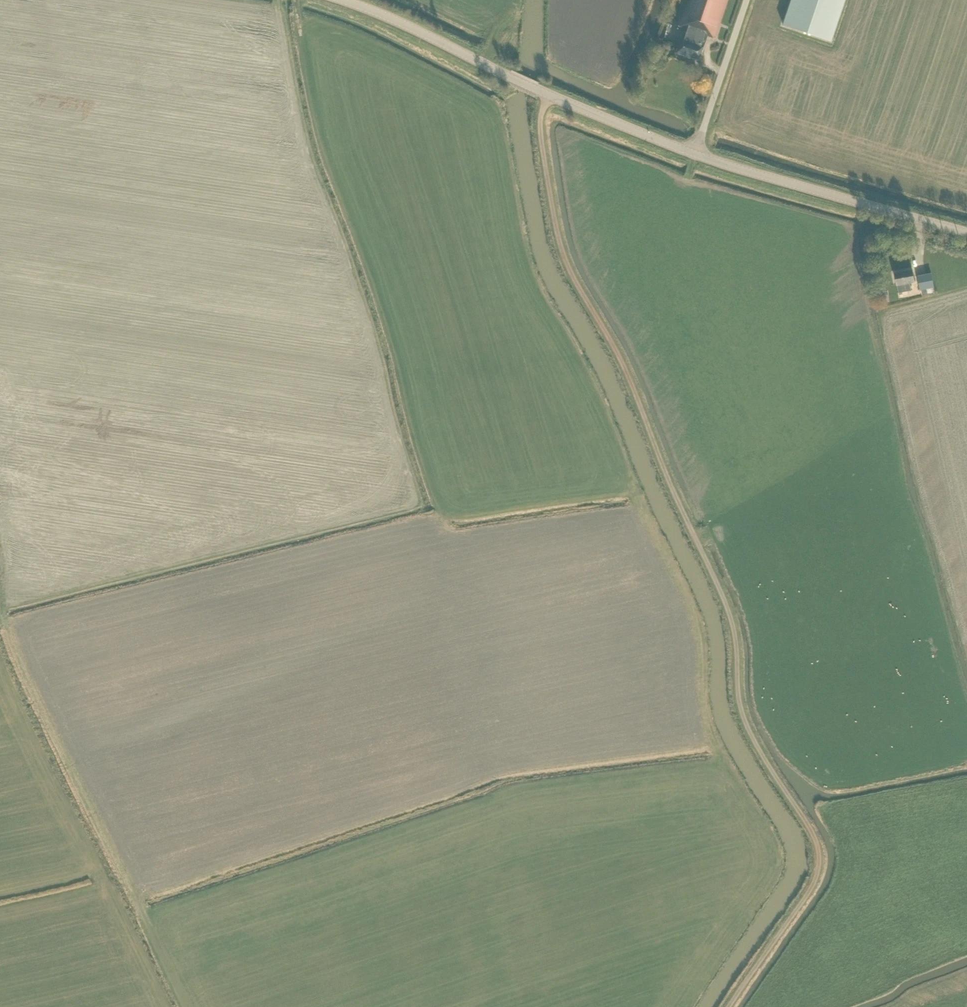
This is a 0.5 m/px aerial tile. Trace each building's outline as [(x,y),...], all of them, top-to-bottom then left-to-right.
[(727,0),(686,0),(676,25),(681,27),(680,30),(683,31),(681,38),(680,38),(675,53),(685,56),(684,57),(689,58),(689,57),(699,61),(703,46),(707,36),(714,38),(727,0)] [(844,0),(791,0),(782,25),(830,41),(844,0)] [(897,285),(915,282),(913,270),(895,274),(897,285)] [(920,290),(934,287),(931,274),(918,276),(920,290)] [(879,289),(880,297),(889,295),(888,288),(879,289)]
